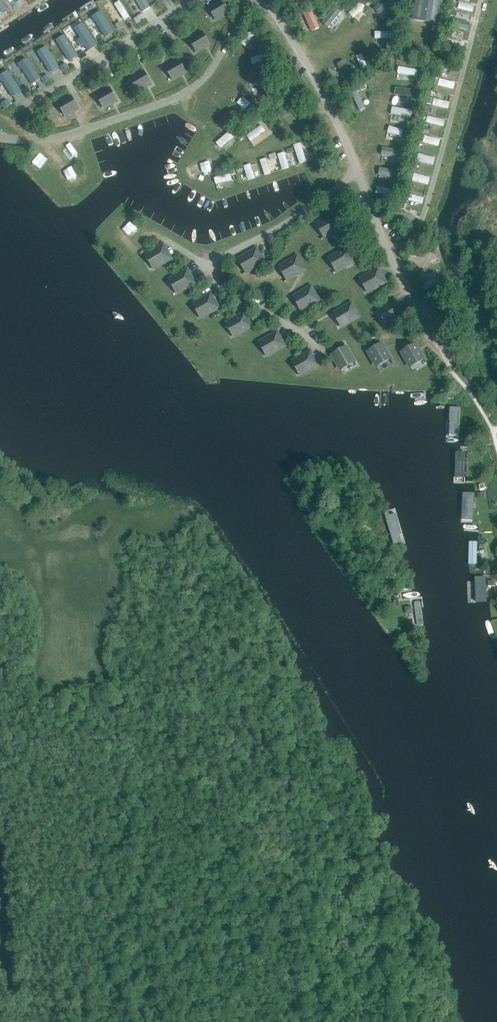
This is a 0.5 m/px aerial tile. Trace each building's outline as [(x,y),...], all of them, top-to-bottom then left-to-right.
[(8,11),(1,0),(0,0),(0,16),(8,11)] [(144,12),(152,8),(147,0),(136,0),(144,12)] [(392,3),(390,0),(384,0),(375,7),(379,12),(392,3)] [(438,0),(417,0),(414,20),(437,24),(441,1),(438,0)] [(125,21),(130,18),(122,1),(116,4),(125,21)] [(217,20),(217,21),(230,13),(229,13),(223,2),(223,1),(207,10),(207,11),(211,9),(217,20)] [(349,14),(355,19),(366,6),(361,1),(349,14)] [(331,27),(343,13),(337,8),(326,23),(331,27)] [(313,33),(322,28),(313,10),(304,15),(313,33)] [(456,20),(454,26),(470,31),(471,25),(456,20)] [(118,30),(124,26),(121,21),(115,25),(118,30)] [(248,48),(257,33),(252,30),(242,44),(248,48)] [(399,39),(399,31),(375,32),(376,40),(399,39)] [(198,53),(211,45),(210,45),(203,34),(204,33),(203,33),(188,42),(188,43),(191,41),(198,52),(198,53)] [(71,62),(80,57),(65,36),(57,41),(71,62)] [(106,44),(103,40),(98,43),(101,48),(106,44)] [(448,40),(447,47),(466,49),(466,42),(448,40)] [(52,74),(61,69),(47,47),(38,52),(52,74)] [(82,60),(87,56),(84,52),(79,55),(82,60)] [(268,53),(251,59),(254,65),(271,59),(268,53)] [(364,55),(358,56),(362,71),(368,69),(364,55)] [(20,64),(34,85),(42,80),(28,58),(20,64)] [(180,61),(164,70),(167,69),(174,80),(173,80),(174,81),(187,73),(186,73),(180,62),(180,61)] [(347,61),(339,65),(348,86),(356,83),(347,61)] [(69,68),(66,63),(61,66),(64,71),(69,68)] [(23,93),(9,71),(0,77),(14,99),(23,93)] [(145,73),(145,72),(129,81),(129,82),(133,80),(139,91),(139,92),(152,85),(152,84),(151,85),(145,73)] [(50,79),(47,74),(41,78),(44,83),(50,79)] [(264,96),(269,91),(253,76),(248,82),(264,96)] [(440,78),(438,85),(455,90),(457,83),(440,78)] [(335,85),(338,90),(345,86),(342,81),(335,85)] [(31,92),(28,87),(22,91),(25,95),(31,92)] [(111,89),(95,98),(95,99),(99,97),(105,108),(105,109),(118,102),(118,101),(117,101),(111,90),(111,89)] [(251,111),(256,105),(244,94),(239,100),(251,111)] [(73,97),(57,106),(57,107),(60,105),(67,116),(66,117),(67,117),(80,110),(80,109),(79,109),(72,98),(73,98),(73,97)] [(300,106),(304,102),(299,98),(295,101),(300,106)] [(8,100),(2,104),(4,108),(11,104),(8,100)] [(393,107),(392,114),(413,119),(415,111),(393,107)] [(429,116),(427,123),(445,127),(447,120),(429,116)] [(257,125),(255,122),(253,120),(248,124),(251,129),(257,125)] [(263,126),(248,135),(251,141),(267,132),(263,126)] [(236,135),(240,141),(244,138),(240,132),(236,135)] [(301,165),(308,163),(302,143),(295,145),(301,165)] [(385,147),(383,155),(405,160),(407,152),(385,147)] [(279,154),(282,171),(290,169),(287,152),(279,154)] [(435,165),(437,158),(420,153),(418,161),(435,165)] [(30,163),(35,172),(46,167),(41,157),(30,163)] [(194,177),(215,168),(211,159),(191,168),(194,177)] [(269,159),(262,160),(265,176),(272,175),(269,159)] [(245,165),(249,182),(256,180),(252,164),(245,165)] [(65,171),(69,181),(78,177),(74,168),(65,171)] [(415,174),(414,182),(430,184),(431,176),(415,174)] [(426,198),(411,195),(410,201),(424,204),(426,198)] [(323,240),(344,228),(336,214),(320,223),(328,236),(322,239),(323,240)] [(166,245),(144,258),(145,258),(150,255),(157,268),(164,264),(164,265),(174,259),(173,258),(173,259),(166,246),(166,245)] [(340,270),(335,273),(335,274),(357,261),(349,248),(332,257),(340,270)] [(249,255),(242,258),(250,272),(244,275),(245,275),(266,263),(266,262),(266,263),(258,250),(259,249),(258,249),(249,254),(249,255)] [(307,270),(306,270),(299,257),(300,257),(299,256),(290,262),(283,266),(291,279),(285,282),(286,283),(307,270)] [(380,269),(380,268),(359,281),(364,278),(372,291),(379,288),(388,282),(387,282),(380,269)] [(168,283),(173,280),(181,293),(188,289),(197,284),(197,283),(196,283),(189,271),(190,270),(189,270),(168,282),(168,283)] [(423,292),(443,285),(440,277),(420,285),(423,292)] [(313,286),(292,299),(297,296),(305,309),(312,306),(321,300),(320,300),(313,287),(314,287),(313,286)] [(213,294),(191,307),(192,307),(197,304),(204,317),(211,314),(221,308),(220,308),(213,295),(213,294)] [(398,300),(377,312),(382,309),(390,323),(397,319),(406,314),(406,313),(405,313),(398,301),(398,300)] [(354,303),(332,315),(333,316),(338,313),(345,326),(352,322),(362,317),(361,316),(353,304),(354,303)] [(246,313),(225,326),(230,323),(238,336),(245,332),(245,333),(254,327),(253,327),(246,314),(247,314),(246,313)] [(279,332),(258,345),(263,342),(271,355),(278,352),(287,346),(286,346),(279,333),(280,333),(279,332)] [(377,365),(391,357),(383,343),(369,351),(377,365)] [(415,343),(401,352),(410,366),(424,358),(415,343)] [(341,368),(355,360),(347,347),(334,355),(341,368)] [(313,351),(291,363),(291,364),(297,361),(304,374),(311,370),(311,371),(321,365),(320,364),(320,365),(312,352),(313,352),(313,351)] [(458,413),(448,413),(447,439),(457,439),(458,413)] [(464,457),(454,457),(454,482),(463,482),(464,457)] [(472,500),(461,500),(461,526),(472,526),(472,500)] [(384,511),(394,547),(405,544),(395,508),(384,511)] [(477,541),(469,541),(468,566),(477,566),(477,541)] [(481,587),(472,587),(472,607),(482,607),(481,587)] [(421,600),(414,601),(417,627),(424,626),(421,600)] [(487,625),(485,625),(482,627),(483,634),(487,644),(489,644),(491,642),(490,633),(487,625)]
